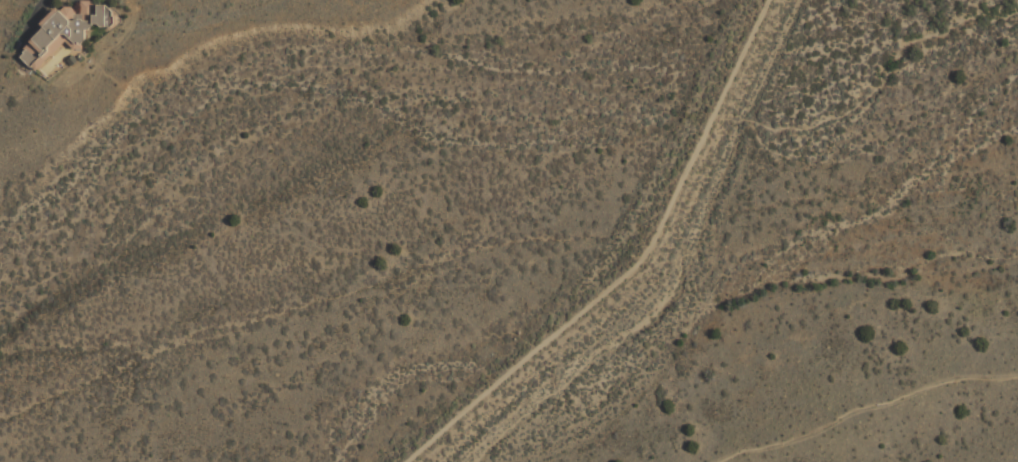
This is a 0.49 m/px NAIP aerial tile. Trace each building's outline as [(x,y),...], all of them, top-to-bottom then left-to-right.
[(31,66),(17,55),(44,28),(39,21),(57,7),(61,11),(78,6),(80,0),(95,1),(95,4),(105,5),(112,11),(112,25),(99,27),(98,24),(93,24),(86,30),(83,43),(76,43),(65,33),(57,34),(31,66)]
